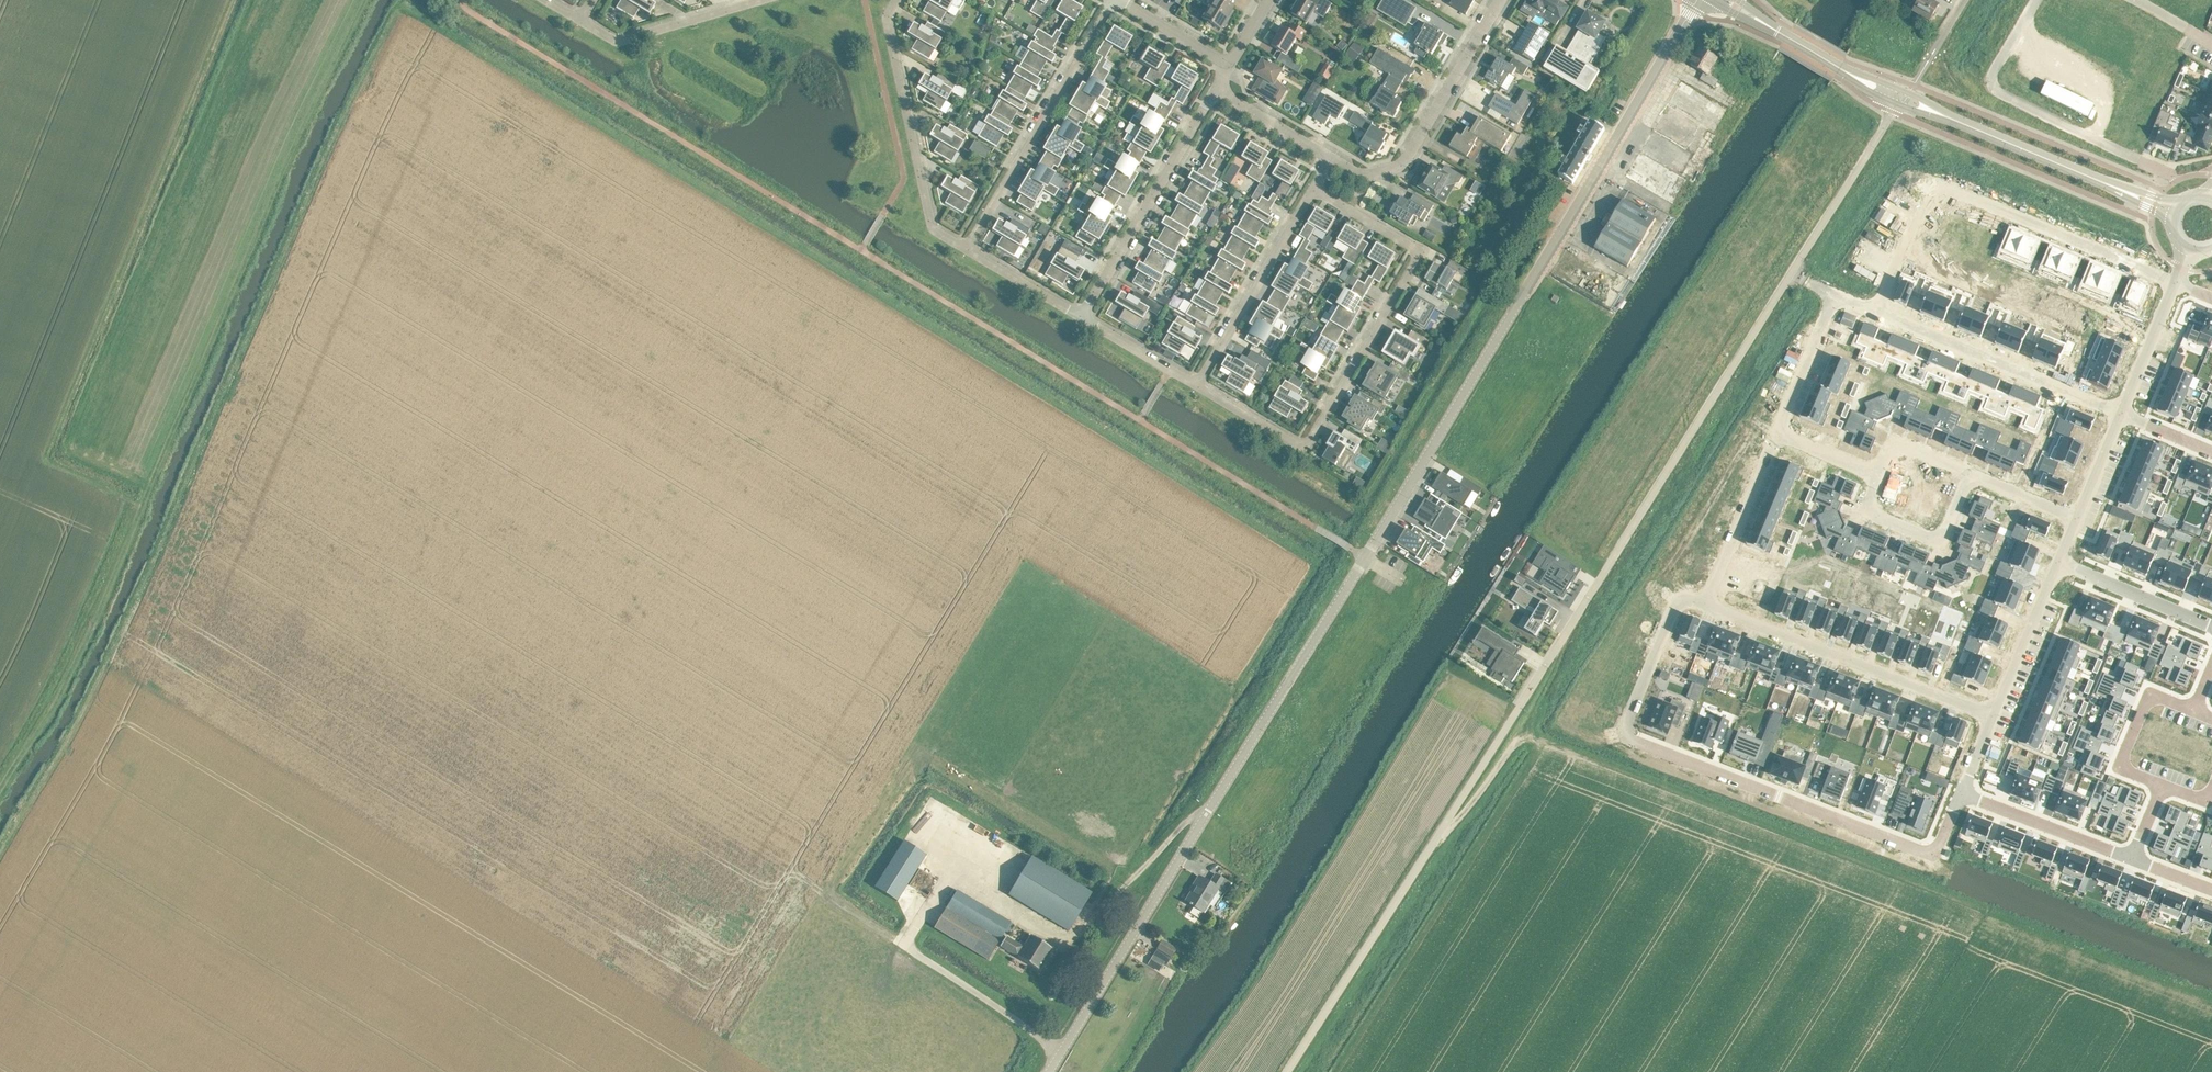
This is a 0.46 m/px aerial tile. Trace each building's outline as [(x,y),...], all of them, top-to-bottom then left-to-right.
[(618,8),(617,7),(616,8),(633,19),(634,18),(631,16),(636,7),(649,15),(656,4),(649,0),(623,0),(618,8)] [(931,4),(926,13),(923,11),(923,12),(940,22),(941,21),(939,20),(945,12),(946,13),(951,5),(959,9),(964,0),(925,0),(931,4)] [(1055,0),(1035,0),(1036,1),(1030,12),(1043,20),(1055,0)] [(1080,12),(1083,8),(1069,0),(1062,0),(1055,12),(1066,18),(1058,31),(1056,30),(1052,38),(1037,29),(1033,37),(1036,38),(1054,49),(1055,48),(1053,47),(1061,34),(1067,37),(1082,12),(1081,12),(1080,12)] [(1233,11),(1232,10),(1234,7),(1222,0),(1204,0),(1202,4),(1209,7),(1229,19),(1233,11)] [(1325,0),(1308,0),(1307,2),(1303,0),(1299,0),(1296,6),(1294,5),(1291,6),(1290,8),(1291,10),(1292,12),(1291,13),(1307,23),(1314,12),(1324,18),(1332,4),(1325,0)] [(1417,8),(1403,0),(1383,0),(1377,10),(1405,27),(1417,8)] [(1449,5),(1457,9),(1466,15),(1475,0),(1452,0),(1449,5)] [(1529,4),(1543,13),(1545,9),(1548,11),(1543,18),(1556,26),(1568,7),(1555,0),(1531,0),(1529,4)] [(1939,5),(1930,0),(1914,0),(1914,2),(1917,4),(1913,12),(1920,16),(1930,21),(1939,5)] [(1224,27),(1229,19),(1209,7),(1202,19),(1220,30),(1222,26),(1224,27)] [(1605,39),(1598,34),(1605,23),(1588,13),(1578,29),(1580,30),(1566,52),(1557,46),(1544,68),(1586,94),(1600,72),(1589,66),(1591,64),(1606,38),(1605,39)] [(969,18),(963,23),(968,30),(974,26),(969,18)] [(1194,18),(1191,23),(1197,26),(1199,21),(1194,18)] [(945,33),(927,22),(927,23),(930,25),(927,30),(921,26),(920,27),(913,23),(907,34),(920,41),(915,50),(912,49),(911,50),(929,60),(929,59),(928,58),(933,49),(935,51),(941,40),(939,39),(943,33),(944,34),(945,33)] [(1546,39),(1549,34),(1530,22),(1514,51),(1532,62),(1542,45),(1546,39)] [(1431,27),(1425,23),(1421,31),(1422,32),(1415,45),(1417,47),(1414,52),(1424,58),(1427,54),(1428,55),(1429,53),(1432,55),(1440,42),(1444,44),(1448,37),(1440,32),(1441,30),(1432,25),(1431,27)] [(1307,32),(1302,30),(1293,24),(1289,31),(1283,27),(1276,39),(1274,38),(1271,43),(1273,45),(1272,46),(1287,55),(1298,37),(1302,40),(1307,32)] [(1117,34),(1111,31),(1110,30),(1111,30),(1110,29),(1095,54),(1101,58),(1093,72),(1105,79),(1110,72),(1103,68),(1107,60),(1105,59),(1112,46),(1123,53),(1132,38),(1119,30),(1117,34)] [(992,34),(990,41),(996,43),(998,36),(992,34)] [(1036,38),(1033,43),(1031,42),(1031,43),(1028,48),(1029,48),(1028,49),(1027,49),(1027,50),(1028,51),(1021,62),(1040,73),(1039,72),(1045,60),(1051,64),(1052,63),(1051,63),(1052,62),(1055,57),(1056,57),(1050,53),(1052,48),(1054,49),(1036,38)] [(1166,58),(1147,47),(1139,62),(1150,68),(1146,75),(1149,77),(1146,81),(1157,88),(1164,75),(1169,66),(1170,65),(1164,62),(1166,58)] [(1410,77),(1414,70),(1379,49),(1370,63),(1391,75),(1384,88),(1382,87),(1381,89),(1377,86),(1374,86),(1371,88),(1370,91),(1370,94),(1371,96),(1375,99),(1372,104),(1381,109),(1381,110),(1381,111),(1382,112),(1382,113),(1383,113),(1384,113),(1385,114),(1386,114),(1387,114),(1387,113),(1394,117),(1402,103),(1396,100),(1398,96),(1394,94),(1395,92),(1398,88),(1400,83),(1401,81),(1403,82),(1407,75),(1410,77)] [(1690,63),(1691,64),(1691,65),(1704,73),(1700,79),(1714,88),(1718,81),(1710,76),(1715,68),(1712,66),(1717,59),(1700,49),(1696,56),(1694,55),(1690,63)] [(1110,66),(1118,69),(1122,60),(1114,56),(1110,66)] [(1509,65),(1498,58),(1494,64),(1493,63),(1485,78),(1501,87),(1509,74),(1512,76),(1515,71),(1523,75),(1528,67),(1513,58),(1509,65)] [(1286,90),(1276,81),(1282,71),(1264,60),(1255,74),(1263,78),(1260,82),(1259,81),(1254,89),(1278,103),(1286,90)] [(1333,68),(1335,64),(1329,60),(1326,64),(1319,75),(1328,80),(1334,70),(1333,68)] [(1040,73),(1021,62),(1018,68),(1017,67),(1016,67),(1016,68),(1014,72),(1014,73),(1013,74),(1013,73),(1012,74),(1014,75),(1007,87),(1025,98),(1026,97),(1024,96),(1031,85),(1037,89),(1037,88),(1036,87),(1037,86),(1038,86),(1040,82),(1041,82),(1041,81),(1035,78),(1038,73),(1039,74),(1040,73)] [(1176,70),(1169,66),(1164,75),(1171,79),(1170,80),(1181,87),(1173,99),(1171,98),(1167,106),(1160,102),(1161,99),(1152,94),(1147,104),(1156,109),(1168,116),(1176,102),(1182,106),(1197,81),(1196,80),(1196,81),(1195,81),(1198,76),(1179,65),(1176,70)] [(1114,76),(1123,80),(1126,75),(1117,71),(1114,76)] [(1111,91),(1102,86),(1105,79),(1093,72),(1089,79),(1091,80),(1087,86),(1082,83),(1078,90),(1096,100),(1094,103),(1105,110),(1110,102),(1106,100),(1111,91)] [(963,99),(967,91),(938,73),(938,74),(941,76),(938,81),(932,77),(931,78),(924,74),(918,85),(931,93),(926,102),(923,100),(922,101),(940,111),(940,110),(939,109),(944,101),(946,102),(952,93),(963,99)] [(2048,82),(2041,95),(2088,117),(2094,105),(2048,82)] [(1315,85),(1311,91),(1320,96),(1323,90),(1322,89),(1316,86),(1315,85)] [(1025,98),(1007,87),(1004,92),(1002,91),(1002,92),(999,97),(1000,97),(999,98),(998,98),(998,99),(999,100),(992,112),(1011,122),(1010,121),(1016,110),(1022,113),(1023,112),(1022,112),(1023,111),(1026,106),(1027,106),(1021,102),(1023,97),(1025,98)] [(974,100),(978,92),(973,89),(969,97),(974,100)] [(1096,100),(1078,90),(1077,91),(1074,98),(1073,98),(1073,99),(1072,101),(1075,103),(1067,115),(1080,123),(1079,123),(1083,125),(1091,111),(1090,111),(1094,103),(1096,100)] [(1518,125),(1535,96),(1525,90),(1516,106),(1496,94),(1488,107),(1518,125)] [(2202,103),(2205,105),(2211,108),(2211,95),(2210,94),(2206,92),(2202,103)] [(1338,119),(1343,110),(1345,106),(1327,95),(1313,117),(1325,125),(1331,115),(1338,119)] [(956,109),(959,101),(953,98),(949,106),(956,109)] [(2205,105),(2202,103),(2197,114),(2201,116),(2211,120),(2211,108),(2205,105)] [(1168,116),(1156,109),(1152,115),(1148,113),(1143,122),(1133,116),(1129,124),(1140,130),(1142,127),(1160,138),(1164,131),(1158,128),(1162,122),(1164,123),(1168,116)] [(2161,110),(2152,131),(2158,134),(2156,141),(2163,145),(2163,146),(2170,149),(2171,148),(2174,149),(2175,146),(2177,142),(2179,137),(2168,132),(2171,126),(2167,124),(2171,115),(2167,113),(2161,110)] [(1011,122),(992,112),(989,117),(988,116),(987,117),(985,121),(985,122),(984,123),(984,122),(983,123),(985,124),(978,137),(996,147),(997,146),(995,146),(1002,134),(1008,138),(1008,137),(1007,136),(1008,135),(1009,135),(1011,131),(1012,131),(1012,130),(1006,127),(1009,122),(1011,123),(1011,122)] [(1378,154),(1385,143),(1389,136),(1379,130),(1381,127),(1371,121),(1355,112),(1349,121),(1368,132),(1360,145),(1369,151),(1370,149),(1378,154)] [(1079,131),(1076,129),(1079,123),(1080,123),(1067,115),(1063,122),(1065,124),(1062,130),(1056,126),(1052,133),(1070,144),(1068,147),(1080,154),(1084,146),(1074,140),(1079,131)] [(2201,116),(2196,127),(2198,128),(2211,134),(2211,120),(2201,116)] [(1511,136),(1489,123),(1480,117),(1472,131),(1467,128),(1465,132),(1484,144),(1485,142),(1502,152),(1511,136)] [(1605,130),(1590,122),(1590,121),(1586,128),(1584,132),(1577,143),(1571,154),(1565,165),(1558,176),(1567,181),(1573,184),(1579,173),(1586,163),(1592,152),(1598,141),(1605,130)] [(963,133),(966,127),(962,124),(958,130),(950,125),(949,126),(952,127),(949,132),(943,129),(943,130),(935,125),(929,136),(942,144),(937,153),(934,151),(934,152),(951,162),(952,161),(950,160),(955,152),(957,153),(964,142),(962,141),(965,135),(966,136),(967,135),(963,133)] [(1146,152),(1150,154),(1155,146),(1154,146),(1158,139),(1159,140),(1160,138),(1142,127),(1140,130),(1129,124),(1125,132),(1134,138),(1126,151),(1130,153),(1130,152),(1142,159),(1146,152)] [(1239,137),(1226,129),(1220,125),(1220,126),(1217,129),(1218,129),(1217,128),(1202,153),(1208,157),(1201,169),(1199,168),(1199,169),(1218,180),(1218,179),(1219,180),(1222,174),(1216,171),(1217,170),(1210,166),(1214,159),(1212,158),(1219,145),(1230,152),(1239,137)] [(2175,146),(2181,149),(2189,153),(2190,150),(2195,152),(2198,147),(2206,150),(2211,136),(2211,134),(2198,128),(2193,139),(2180,133),(2179,137),(2177,142),(2175,146)] [(1484,144),(1465,132),(1462,137),(1457,134),(1450,147),(1467,158),(1468,156),(1474,160),(1484,144)] [(1070,144),(1052,133),(1051,135),(1048,142),(1047,141),(1042,150),(1046,152),(1042,159),(1054,166),(1057,168),(1065,155),(1064,154),(1068,147),(1070,144)] [(985,159),(990,150),(975,140),(969,150),(985,159)] [(1252,164),(1248,171),(1251,173),(1248,177),(1259,183),(1272,161),(1266,158),(1268,154),(1249,143),(1240,158),(1252,164)] [(1142,159),(1130,152),(1130,153),(1126,159),(1123,157),(1118,165),(1107,159),(1103,167),(1109,171),(1114,174),(1116,171),(1134,181),(1138,175),(1132,171),(1136,166),(1138,167),(1142,159)] [(1054,175),(1050,172),(1054,166),(1042,159),(1037,166),(1040,167),(1036,173),(1030,170),(1027,177),(1045,187),(1043,190),(1054,197),(1059,189),(1048,183),(1054,175)] [(1297,176),(1296,176),(1299,172),(1280,161),(1271,176),(1282,182),(1274,195),(1272,193),(1268,201),(1261,197),(1257,203),(1271,211),(1270,210),(1277,197),(1283,201),(1298,176),(1297,176)] [(1464,176),(1455,171),(1445,166),(1441,172),(1432,167),(1420,187),(1436,197),(1442,187),(1460,183),(1464,176)] [(1218,180),(1199,169),(1199,170),(1200,171),(1197,175),(1192,172),(1191,172),(1191,173),(1189,177),(1189,178),(1188,179),(1188,178),(1187,179),(1193,183),(1188,192),(1186,191),(1186,192),(1204,203),(1210,193),(1212,194),(1212,193),(1211,192),(1212,191),(1213,191),(1215,187),(1216,187),(1216,186),(1214,185),(1218,180)] [(1236,174),(1228,170),(1222,179),(1230,184),(1236,174)] [(1114,174),(1109,171),(1105,177),(1110,181),(1108,181),(1100,194),(1104,196),(1117,203),(1121,196),(1124,198),(1129,190),(1129,189),(1133,183),(1134,181),(1116,171),(1114,174)] [(978,186),(961,176),(960,177),(963,178),(960,183),(954,180),(954,181),(947,177),(940,187),(953,195),(948,204),(945,202),(945,203),(962,214),(963,213),(961,212),(966,203),(969,204),(975,193),(973,192),(976,186),(978,187),(978,186)] [(1045,187),(1027,177),(1026,178),(1022,185),(1017,193),(1020,195),(1016,203),(1032,212),(1039,198),(1038,198),(1043,190),(1045,187)] [(1204,203),(1186,192),(1185,192),(1187,193),(1184,198),(1178,194),(1178,195),(1175,200),(1176,200),(1175,202),(1174,201),(1174,202),(1180,205),(1174,215),(1173,214),(1172,214),(1191,225),(1197,215),(1198,216),(1199,216),(1198,215),(1199,214),(1202,210),(1203,209),(1201,208),(1204,203)] [(1434,206),(1423,200),(1414,194),(1410,201),(1410,200),(1409,201),(1410,201),(1409,202),(1407,201),(1407,202),(1402,199),(1403,198),(1401,198),(1401,199),(1402,200),(1399,204),(1398,204),(1397,205),(1396,204),(1390,213),(1392,214),(1391,216),(1391,217),(1392,215),(1399,219),(1398,221),(1407,226),(1408,224),(1410,225),(1411,225),(1409,224),(1414,216),(1424,222),(1434,206)] [(1117,203),(1104,196),(1100,202),(1097,200),(1092,209),(1082,203),(1077,210),(1088,217),(1090,214),(1108,225),(1112,218),(1107,215),(1110,209),(1112,210),(1117,203)] [(1271,211),(1257,203),(1253,200),(1249,206),(1248,205),(1247,206),(1245,210),(1245,211),(1244,212),(1244,211),(1243,212),(1245,213),(1239,223),(1257,234),(1258,234),(1256,233),(1262,223),(1268,227),(1268,226),(1267,225),(1268,224),(1269,224),(1271,220),(1272,220),(1272,219),(1266,216),(1269,211),(1270,212),(1271,211)] [(1628,267),(1656,220),(1623,200),(1594,248),(1628,267)] [(1327,234),(1336,219),(1317,208),(1315,212),(1314,212),(1315,211),(1314,211),(1299,236),(1305,239),(1297,253),(1309,261),(1313,253),(1306,249),(1311,242),(1309,240),(1316,228),(1327,234)] [(1218,218),(1221,213),(1215,210),(1212,215),(1218,218)] [(1108,225),(1090,214),(1088,217),(1084,225),(1083,224),(1075,237),(1091,247),(1095,239),(1099,241),(1103,233),(1107,226),(1108,225)] [(1191,225),(1172,214),(1172,215),(1174,216),(1171,221),(1165,217),(1164,218),(1165,218),(1162,223),(1162,224),(1161,224),(1160,225),(1166,228),(1161,237),(1159,236),(1159,237),(1177,248),(1183,238),(1185,239),(1185,238),(1185,236),(1186,237),(1189,232),(1188,231),(1191,225)] [(1974,244),(1984,220),(1972,214),(1965,230),(1957,226),(1951,240),(1960,244),(1962,239),(1974,244)] [(1030,229),(1012,219),(1012,220),(1015,222),(1012,227),(1006,223),(1005,224),(998,220),(992,231),(1005,238),(999,247),(997,245),(996,247),(1013,257),(1014,256),(1013,255),(1018,246),(1020,247),(1026,237),(1024,235),(1028,230),(1029,230),(1030,229)] [(1257,234),(1239,223),(1236,228),(1234,227),(1234,228),(1231,233),(1232,233),(1231,235),(1230,234),(1230,235),(1232,236),(1226,246),(1244,257),(1244,256),(1243,255),(1248,246),(1254,249),(1255,249),(1254,248),(1255,247),(1258,243),(1259,242),(1253,238),(1256,234),(1257,235),(1257,234)] [(1365,237),(1347,225),(1338,240),(1349,247),(1345,254),(1348,256),(1345,260),(1349,262),(1339,279),(1346,283),(1356,266),(1369,244),(1363,240),(1365,237)] [(1044,235),(1047,230),(1042,227),(1039,232),(1044,235)] [(2014,261),(2024,237),(2012,231),(2006,247),(1997,243),(1991,257),(2000,261),(2002,256),(2014,261)] [(1177,248),(1159,237),(1159,238),(1160,239),(1158,243),(1152,240),(1151,241),(1149,245),(1149,246),(1148,247),(1148,246),(1147,247),(1153,251),(1147,260),(1146,259),(1146,260),(1164,271),(1170,261),(1172,262),(1172,261),(1171,260),(1172,259),(1173,259),(1175,255),(1176,255),(1176,254),(1174,253),(1177,248)] [(2032,274),(2038,260),(2030,257),(2037,242),(2024,237),(2014,261),(2026,266),(2024,271),(2032,274)] [(1326,248),(1326,249),(1331,252),(1334,247),(1335,245),(1330,242),(1326,248)] [(1394,259),(1396,255),(1377,243),(1368,258),(1379,265),(1372,277),(1369,276),(1365,284),(1358,280),(1354,287),(1366,294),(1374,280),(1380,283),(1379,283),(1380,284),(1395,259),(1394,258),(1394,259)] [(1244,257),(1226,246),(1222,251),(1221,250),(1220,251),(1221,251),(1218,256),(1218,257),(1217,257),(1216,258),(1218,259),(1212,268),(1231,279),(1229,278),(1235,269),(1241,272),(1241,271),(1241,270),(1242,270),(1245,265),(1239,261),(1242,256),(1244,257)] [(1078,258),(1061,248),(1060,249),(1061,250),(1058,256),(1056,254),(1050,265),(1052,266),(1046,275),(1045,274),(1044,275),(1062,286),(1063,284),(1060,283),(1065,274),(1078,282),(1084,271),(1077,267),(1078,266),(1072,262),(1075,257),(1078,259),(1078,258)] [(2057,273),(2065,253),(2053,248),(2046,264),(2038,260),(2032,274),(2040,278),(2042,273),(2055,278),(2057,273)] [(1309,269),(1305,267),(1309,261),(1297,253),(1292,260),(1295,262),(1291,268),(1285,264),(1282,271),(1300,282),(1298,285),(1309,291),(1314,284),(1304,278),(1309,269)] [(2073,291),(2079,277),(2071,274),(2077,259),(2065,253),(2057,273),(2069,278),(2065,288),(2073,291)] [(1164,271),(1146,260),(1145,260),(1147,261),(1144,266),(1138,262),(1138,263),(1135,268),(1136,268),(1135,270),(1134,269),(1134,270),(1140,273),(1134,283),(1133,282),(1132,283),(1150,294),(1157,283),(1158,284),(1159,284),(1158,283),(1159,282),(1162,278),(1163,277),(1161,276),(1164,271)] [(1468,271),(1451,261),(1446,269),(1447,269),(1447,271),(1434,263),(1425,279),(1438,287),(1439,285),(1447,290),(1453,279),(1460,284),(1468,271)] [(2095,295),(2105,270),(2093,265),(2087,281),(2079,277),(2073,291),(2081,295),(2083,290),(2095,295)] [(1231,279),(1212,268),(1209,274),(1207,273),(1207,274),(1205,278),(1205,279),(1204,280),(1203,280),(1205,281),(1199,291),(1217,302),(1218,302),(1216,301),(1222,291),(1227,295),(1228,294),(1227,294),(1228,292),(1228,293),(1231,288),(1232,287),(1226,284),(1229,279),(1230,280),(1231,279)] [(2113,308),(2119,294),(2111,291),(2118,276),(2105,270),(2095,295),(2107,300),(2105,305),(2113,308)] [(1300,282),(1282,271),(1281,273),(1277,280),(1277,279),(1272,288),(1275,290),(1271,297),(1287,306),(1294,293),(1293,292),(1298,285),(1300,282)] [(1903,281),(1895,301),(1907,306),(1913,291),(1920,294),(1926,280),(1919,277),(1915,286),(1903,281)] [(1926,280),(1920,294),(1926,296),(1920,312),(1932,317),(1940,297),(1929,292),(1932,283),(1926,280)] [(2127,297),(2119,294),(2113,308),(2121,312),(2123,307),(2136,312),(2141,300),(2142,301),(2145,295),(2143,295),(2146,288),(2134,282),(2127,297)] [(1181,284),(1178,289),(1183,293),(1186,287),(1181,284)] [(1366,294),(1354,287),(1350,293),(1347,291),(1341,300),(1331,294),(1327,302),(1338,308),(1340,305),(1358,316),(1362,309),(1356,306),(1360,300),(1362,301),(1366,294)] [(1121,292),(1114,303),(1127,311),(1122,319),(1119,318),(1119,319),(1136,329),(1137,328),(1135,327),(1141,319),(1142,320),(1149,309),(1157,314),(1157,315),(1157,316),(1162,308),(1152,302),(1135,291),(1134,292),(1137,294),(1134,299),(1128,295),(1128,296),(1121,292)] [(1185,300),(1179,311),(1185,314),(1204,325),(1208,328),(1209,327),(1207,326),(1213,317),(1214,317),(1215,317),(1214,316),(1215,315),(1218,311),(1219,310),(1213,306),(1215,302),(1217,303),(1217,302),(1199,291),(1196,296),(1194,295),(1194,296),(1191,301),(1192,301),(1191,303),(1190,302),(1190,303),(1185,300)] [(1449,306),(1424,291),(1423,292),(1429,296),(1425,302),(1417,297),(1413,304),(1412,304),(1411,304),(1413,305),(1411,308),(1409,308),(1410,309),(1406,315),(1417,322),(1416,324),(1425,329),(1430,320),(1428,319),(1434,309),(1444,314),(1449,306)] [(1940,297),(1932,317),(1943,321),(1950,306),(1956,309),(1962,295),(1955,292),(1951,302),(1940,297)] [(1962,295),(1956,309),(1964,312),(1958,328),(1969,332),(1978,313),(1966,308),(1970,298),(1962,295)] [(1163,296),(1159,302),(1167,306),(1170,300),(1163,296)] [(1285,323),(1279,319),(1287,306),(1271,297),(1267,304),(1263,302),(1259,310),(1255,317),(1254,318),(1272,329),(1274,326),(1281,330),(1285,323)] [(1358,316),(1340,305),(1338,308),(1334,316),(1332,315),(1325,328),(1340,338),(1345,331),(1348,333),(1353,324),(1356,317),(1357,318),(1358,316)] [(1461,314),(1449,306),(1444,314),(1456,322),(1461,314)] [(1978,313),(1969,332),(1981,337),(1987,322),(1994,325),(2000,311),(1993,308),(1989,317),(1978,313)] [(2000,311),(1994,325),(2001,328),(1995,344),(2007,348),(2015,328),(2003,323),(2007,314),(2000,311)] [(2188,339),(2209,348),(2211,342),(2211,341),(2211,315),(2209,314),(2203,329),(2194,325),(2188,339)] [(1195,327),(1177,317),(1177,318),(1178,319),(1175,324),(1173,323),(1166,334),(1168,335),(1163,344),(1162,343),(1161,344),(1179,354),(1179,353),(1176,352),(1182,343),(1195,351),(1201,340),(1194,336),(1195,335),(1188,331),(1191,326),(1194,328),(1195,327)] [(1272,329),(1254,318),(1250,325),(1255,328),(1252,334),(1250,333),(1245,340),(1258,348),(1260,343),(1262,341),(1269,345),(1274,337),(1280,340),(1285,333),(1281,330),(1274,326),(1272,329)] [(2015,328),(2007,348),(2017,353),(2024,337),(2031,341),(2038,327),(2029,323),(2025,333),(2015,328)] [(1865,324),(1856,344),(1867,348),(1862,358),(1873,363),(1881,342),(1875,340),(1879,330),(1865,324)] [(2038,327),(2031,341),(2037,343),(2031,358),(2042,363),(2050,343),(2039,338),(2043,329),(2038,327)] [(1335,355),(1335,354),(1340,347),(1336,345),(1340,338),(1325,328),(1317,342),(1318,342),(1314,350),(1312,353),(1330,363),(1331,362),(1330,361),(1334,355),(1335,355)] [(1429,341),(1412,330),(1407,339),(1396,333),(1392,340),(1393,341),(1390,346),(1389,345),(1384,352),(1404,364),(1410,355),(1414,357),(1420,348),(1424,350),(1429,341)] [(1881,342),(1873,363),(1883,367),(1887,357),(1897,361),(1906,341),(1892,335),(1888,345),(1881,342)] [(1312,353),(1314,350),(1294,338),(1290,346),(1308,357),(1303,365),(1306,367),(1302,374),(1315,382),(1319,374),(1317,373),(1321,367),(1326,370),(1330,363),(1312,353)] [(2050,343),(2042,363),(2054,368),(2060,353),(2067,355),(2073,341),(2066,339),(2062,348),(2050,343)] [(2106,340),(2102,351),(2120,359),(2125,348),(2106,340)] [(1906,341),(1897,361),(1907,365),(1903,375),(1913,380),(1922,359),(1915,357),(1919,346),(1906,341)] [(1166,350),(1163,355),(1172,360),(1174,355),(1166,350)] [(2102,351),(2098,361),(2116,369),(2120,359),(2102,351)] [(1922,359),(1913,380),(1924,384),(1928,374),(1938,378),(1946,358),(1933,352),(1929,362),(1922,359)] [(1236,360),(1228,356),(1222,367),(1235,375),(1230,383),(1227,382),(1226,383),(1244,393),(1245,392),(1243,391),(1248,382),(1250,383),(1257,373),(1264,377),(1268,370),(1243,355),(1242,356),(1245,358),(1242,363),(1236,359),(1236,360)] [(1833,357),(1828,367),(1847,375),(1851,364),(1833,357)] [(1946,358),(1938,378),(1947,382),(1943,392),(1954,397),(1962,376),(1955,373),(1960,363),(1946,358)] [(2098,361),(2093,371),(2112,379),(2116,369),(2098,361)] [(1389,370),(1378,363),(1373,372),(1371,371),(1368,377),(1369,378),(1364,386),(1385,398),(1398,376),(1406,381),(1409,375),(1410,376),(1410,375),(1392,364),(1391,365),(1392,365),(1389,370)] [(1828,367),(1824,378),(1842,385),(1847,375),(1828,367)] [(1962,376),(1954,397),(1964,401),(1968,391),(1978,395),(1987,375),(1973,369),(1969,379),(1962,376)] [(2175,369),(2171,380),(2189,388),(2193,377),(2175,369)] [(2093,371),(2089,382),(2107,390),(2112,379),(2093,371)] [(1987,375),(1978,395),(1988,399),(1984,409),(1994,414),(2003,393),(1996,390),(2000,380),(1987,375)] [(1820,388),(1819,388),(1832,393),(1832,394),(1838,396),(1842,385),(1824,378),(1820,388)] [(2171,380),(2166,390),(2185,398),(2189,388),(2171,380)] [(1303,391),(1286,381),(1285,382),(1286,382),(1283,388),(1281,387),(1275,398),(1277,399),(1271,408),(1270,407),(1269,408),(1287,418),(1288,417),(1285,416),(1290,407),(1303,415),(1309,404),(1302,399),(1303,399),(1297,395),(1300,390),(1303,392),(1303,391)] [(1814,385),(1809,396),(1827,404),(1832,394),(1832,393),(1819,388),(1820,388),(1814,385)] [(2003,393),(1994,414),(2005,418),(2009,408),(2019,412),(2027,392),(2014,386),(2009,396),(2003,393)] [(2166,390),(2162,401),(2180,409),(2185,398),(2166,390)] [(1887,394),(1876,399),(1885,420),(1892,417),(1892,415),(1900,418),(1899,420),(1900,420),(1901,418),(1902,415),(1910,395),(1901,391),(1896,403),(1890,400),(1887,394)] [(2027,392),(2019,412),(2028,416),(2024,426),(2035,431),(2044,410),(2036,407),(2041,397),(2027,392)] [(1910,395),(1902,415),(1908,418),(1904,428),(1918,434),(1926,413),(1916,409),(1921,399),(1910,395)] [(1809,396),(1805,406),(1823,414),(1827,404),(1809,396)] [(1371,406),(1356,397),(1351,405),(1352,406),(1350,410),(1348,409),(1344,417),(1350,421),(1349,423),(1361,431),(1368,419),(1372,421),(1378,411),(1382,413),(1385,406),(1375,400),(1371,406)] [(2203,413),(2211,416),(2205,431),(2211,434),(2211,400),(2209,398),(2203,413)] [(1853,411),(1849,420),(1869,428),(1869,429),(1872,430),(1874,431),(1874,430),(1872,429),(1875,422),(1877,423),(1885,420),(1876,399),(1865,403),(1867,410),(1865,416),(1853,411)] [(2162,401),(2157,411),(2176,419),(2180,409),(2162,401)] [(1805,406),(1800,417),(1819,425),(1823,414),(1805,406)] [(1926,413),(1918,434),(1931,439),(1935,429),(1942,432),(1951,412),(1940,407),(1936,418),(1926,413)] [(1951,412),(1942,432),(1949,435),(1945,445),(1958,451),(1967,430),(1957,426),(1961,416),(1951,412)] [(2060,420),(2058,427),(2071,433),(2074,426),(2089,433),(2094,421),(2075,412),(2070,424),(2060,420)] [(1849,420),(1844,430),(1854,435),(1850,445),(1870,453),(1876,439),(1866,435),(1869,429),(1869,428),(1849,420)] [(1967,430),(1958,451),(1972,456),(1976,446),(1982,449),(1991,429),(1981,424),(1976,434),(1967,430)] [(2058,427),(2055,434),(2064,438),(2059,449),(2079,457),(2084,446),(2069,440),(2071,433),(2058,427)] [(1991,429),(1982,449),(1989,452),(1985,462),(1999,468),(2007,447),(1997,443),(2001,433),(1991,429)] [(1363,440),(1355,435),(1351,441),(1335,431),(1326,445),(1327,445),(1320,457),(1344,471),(1351,460),(1352,460),(1360,446),(1359,446),(1363,440)] [(2145,441),(2140,452),(2159,460),(2162,462),(2167,450),(2162,448),(2165,443),(2156,440),(2154,445),(2145,441)] [(1387,454),(1393,446),(1385,441),(1380,450),(1387,454)] [(2007,447),(1999,468),(2012,473),(2016,463),(2023,466),(2032,446),(2021,441),(2017,451),(2007,447)] [(2045,457),(2042,463),(2056,469),(2059,463),(2074,469),(2079,457),(2059,449),(2054,461),(2045,457)] [(2140,452),(2136,462),(2155,470),(2159,460),(2140,452)] [(1782,461),(1777,471),(1796,479),(1800,469),(1782,461)] [(2136,462),(2132,472),(2150,480),(2155,470),(2136,462)] [(2180,474),(2174,488),(2182,491),(2184,486),(2196,491),(2206,467),(2194,462),(2188,477),(2180,474)] [(2042,463),(2039,470),(2049,474),(2044,486),(2064,494),(2069,482),(2053,476),(2056,469),(2042,463)] [(2196,491),(2208,496),(2206,501),(2211,504),(2211,469),(2206,467),(2196,491)] [(1777,471),(1773,482),(1791,490),(1796,479),(1777,471)] [(1473,492),(1478,495),(1482,489),(1464,478),(1461,484),(1442,472),(1432,487),(1464,506),(1473,492)] [(2132,472),(2128,483),(2146,491),(2146,490),(2150,480),(2132,472)] [(1822,483),(1818,493),(1839,501),(1841,495),(1851,499),(1857,485),(1837,477),(1832,487),(1822,483)] [(1773,482),(1769,492),(1787,500),(1791,490),(1773,482)] [(2128,483),(2123,493),(2146,503),(2151,492),(2146,490),(2146,491),(2128,483)] [(1769,492),(1764,503),(1783,510),(1787,500),(1769,492)] [(1818,493),(1814,502),(1826,507),(1824,514),(1818,516),(1822,527),(1843,519),(1840,512),(1838,511),(1841,503),(1839,501),(1818,493)] [(2123,493),(2119,504),(2137,512),(2142,514),(2146,503),(2123,493)] [(1975,503),(1969,517),(1976,520),(1973,526),(1997,536),(2001,526),(1984,519),(1988,509),(1990,510),(1993,502),(1981,497),(1978,504),(1975,503)] [(1443,501),(1440,507),(1425,498),(1414,517),(1432,528),(1433,526),(1446,534),(1460,511),(1443,501)] [(1764,503),(1760,513),(1778,521),(1783,510),(1764,503)] [(2134,515),(2113,506),(2110,513),(2131,522),(2134,515)] [(1760,513),(1755,523),(1774,531),(1778,521),(1760,513)] [(2017,524),(2014,532),(2028,538),(2031,530),(2046,537),(2051,525),(2044,522),(2044,521),(2039,518),(2038,519),(2031,516),(2026,528),(2017,524)] [(1843,519),(1822,527),(1827,539),(1833,536),(1839,539),(1834,551),(1844,555),(1852,534),(1853,531),(1845,528),(1846,526),(1843,519)] [(1755,523),(1751,534),(1770,542),(1774,531),(1755,523)] [(2167,532),(2169,527),(2159,523),(2157,528),(2167,532)] [(1964,530),(1958,544),(1961,545),(1958,552),(1962,554),(1971,557),(1973,550),(1971,549),(1975,539),(1992,547),(1997,536),(1973,526),(1971,533),(1964,530)] [(1800,536),(1810,532),(1804,527),(1800,536)] [(1852,534),(1844,555),(1854,559),(1858,549),(1868,553),(1876,533),(1863,527),(1858,537),(1852,534)] [(2200,537),(2202,530),(2196,527),(2194,534),(2200,537)] [(1452,546),(1421,528),(1418,533),(1412,530),(1403,545),(1428,561),(1437,546),(1448,552),(1452,546)] [(2185,541),(2190,543),(2192,537),(2187,535),(2175,530),(2172,536),(2185,541)] [(1537,531),(1517,567),(1530,574),(1549,538),(1537,531)] [(2100,549),(2097,556),(2109,561),(2115,545),(2122,548),(2128,534),(2121,531),(2119,536),(2107,531),(2102,543),(2101,542),(2099,548),(2100,549)] [(2014,532),(2010,539),(2020,543),(2015,554),(2035,563),(2040,551),(2025,545),(2028,538),(2014,532)] [(1876,533),(1868,553),(1877,557),(1873,567),(1884,572),(1892,551),(1885,548),(1890,538),(1876,533)] [(1751,534),(1747,544),(1765,552),(1770,542),(1751,534)] [(2128,534),(2122,548),(2130,551),(2123,567),(2135,571),(2145,547),(2134,542),(2136,537),(2128,534)] [(1389,541),(1384,553),(1391,557),(1397,544),(1389,541)] [(1892,551),(1884,572),(1894,576),(1898,566),(1908,570),(1917,550),(1903,544),(1899,554),(1892,551)] [(1568,572),(1566,571),(1571,563),(1546,547),(1541,555),(1547,559),(1541,568),(1547,571),(1540,582),(1562,596),(1571,582),(1572,583),(1577,577),(1569,572),(1568,572)] [(2145,547),(2135,571),(2146,576),(2153,561),(2160,564),(2166,550),(2158,547),(2156,552),(2145,547)] [(1917,550),(1908,570),(1918,574),(1914,584),(1923,588),(1932,568),(1926,565),(1930,555),(1917,550)] [(2166,550),(2160,564),(2167,567),(2161,582),(2172,587),(2182,563),(2171,558),(2173,553),(2166,550)] [(1957,561),(1950,563),(1958,584),(1969,580),(1967,574),(1969,567),(1981,573),(1985,563),(1971,557),(1962,554),(1959,561),(1957,561)] [(2001,562),(1998,569),(2012,575),(2015,568),(2030,574),(2035,563),(2015,554),(2010,566),(2001,562)] [(1932,568),(1923,588),(1933,592),(1938,580),(1944,583),(1947,589),(1958,584),(1950,563),(1942,566),(1942,568),(1933,565),(1932,568)] [(2182,563),(2172,587),(2184,592),(2190,577),(2197,580),(2203,566),(2196,563),(2194,567),(2182,563)] [(2197,580),(2204,583),(2198,598),(2210,603),(2211,597),(2211,576),(2208,575),(2210,569),(2203,566),(2197,580)] [(1998,569),(1995,576),(2004,580),(1999,592),(2019,600),(2024,588),(2009,582),(2012,575),(1998,569)] [(1525,580),(1518,575),(1514,580),(1522,585),(1525,580)] [(1520,588),(1512,601),(1534,615),(1525,629),(1536,637),(1544,623),(1551,627),(1559,612),(1520,588)] [(1783,594),(1775,614),(1788,619),(1794,604),(1802,607),(1804,602),(1807,593),(1799,590),(1796,599),(1783,594)] [(1985,599),(1982,606),(1996,612),(1999,605),(2014,612),(2019,600),(1999,592),(1995,603),(1985,599)] [(1802,607),(1796,622),(1809,627),(1815,612),(1822,615),(1824,610),(1828,601),(1820,598),(1816,607),(1804,602),(1802,607)] [(2084,613),(2080,623),(2081,623),(2093,628),(2103,603),(2091,598),(2084,613)] [(2103,603),(2093,628),(2105,633),(2109,624),(2115,609),(2103,603)] [(1822,615),(1816,630),(1829,635),(1835,620),(1843,623),(1845,618),(1848,609),(1840,605),(1837,615),(1824,610),(1822,615)] [(1982,606),(1979,614),(1989,618),(1984,629),(2004,637),(2008,626),(1993,619),(1996,612),(1982,606)] [(2074,609),(2069,623),(2079,627),(2081,623),(2080,623),(2084,613),(2074,609)] [(1843,623),(1837,638),(1850,643),(1856,628),(1863,630),(1865,626),(1869,616),(1861,613),(1857,623),(1845,618),(1843,623)] [(1683,629),(1680,636),(1693,641),(1689,651),(1697,654),(1702,640),(1695,637),(1701,621),(1688,616),(1685,624),(1684,623),(1682,629),(1683,629)] [(2135,617),(2125,642),(2137,647),(2148,622),(2135,617)] [(1863,630),(1857,646),(1870,651),(1876,635),(1884,638),(1886,634),(1889,624),(1881,621),(1878,631),(1865,626),(1863,630)] [(2148,622),(2137,647),(2149,652),(2150,652),(2154,642),(2160,627),(2148,622)] [(2105,633),(2103,638),(2113,642),(2119,628),(2109,624),(2105,633)] [(1515,658),(1520,650),(1483,627),(1477,638),(1502,653),(1491,669),(1496,672),(1493,677),(1502,683),(1505,677),(1512,682),(1524,664),(1515,658)] [(1702,640),(1697,654),(1705,657),(1708,647),(1721,652),(1728,632),(1716,627),(1710,643),(1702,640)] [(2119,628),(2113,642),(2121,645),(2126,631),(2119,628)] [(1884,638),(1878,654),(1891,659),(1897,643),(1904,646),(1906,642),(1910,632),(1902,629),(1898,639),(1886,634),(1884,638)] [(1970,637),(1966,644),(1980,650),(1983,643),(1999,649),(2004,637),(1984,629),(1979,641),(1970,637)] [(1728,632),(1721,652),(1733,657),(1729,666),(1737,669),(1742,655),(1735,652),(1741,637),(1728,632)] [(1904,646),(1898,662),(1911,667),(1917,651),(1925,654),(1927,650),(1930,640),(1922,637),(1919,647),(1906,642),(1904,646)] [(2062,639),(2057,650),(2076,658),(2076,657),(2080,647),(2062,639)] [(2168,645),(2164,655),(2183,663),(2186,656),(2197,661),(2203,647),(2183,639),(2178,649),(2168,645)] [(1742,655),(1737,669),(1744,672),(1748,663),(1760,667),(1768,647),(1756,642),(1750,658),(1742,655)] [(2149,652),(2148,656),(2158,660),(2164,647),(2154,642),(2150,652),(2149,652)] [(1966,644),(1963,651),(1973,655),(1968,667),(1988,675),(1993,663),(1977,657),(1980,650),(1966,644)] [(1925,654),(1919,670),(1932,674),(1937,659),(1945,662),(1951,648),(1943,645),(1939,654),(1927,650),(1925,654)] [(1768,647),(1760,667),(1773,672),(1769,681),(1776,684),(1782,670),(1775,667),(1780,652),(1768,647)] [(2057,650),(2053,660),(2072,668),(2071,668),(2076,670),(2081,659),(2076,657),(2076,658),(2057,650)] [(2164,655),(2160,665),(2170,670),(2165,680),(2186,688),(2191,674),(2180,670),(2183,663),(2164,655)] [(1782,670),(1776,684),(1784,687),(1788,678),(1800,682),(1808,663),(1795,658),(1789,673),(1782,670)] [(2053,660),(2049,670),(2067,678),(2071,668),(2072,668),(2053,660)] [(1808,663),(1800,682),(1812,687),(1809,697),(1816,700),(1822,686),(1814,683),(1820,667),(1808,663)] [(2104,674),(2100,684),(2123,694),(2126,687),(2133,690),(2139,676),(2136,675),(2139,668),(2127,663),(2123,670),(2125,671),(2121,681),(2104,674)] [(1954,674),(1951,681),(1965,687),(1968,680),(1983,686),(1988,675),(1968,667),(1963,678),(1954,674)] [(2049,670),(2044,681),(2063,689),(2063,688),(2067,678),(2049,670)] [(1822,686),(1816,700),(1824,703),(1828,693),(1840,698),(1847,678),(1835,673),(1829,688),(1822,686)] [(1847,678),(1840,698),(1852,702),(1848,712),(1856,715),(1861,701),(1854,698),(1860,683),(1847,678)] [(2044,681),(2040,691),(2063,701),(2068,690),(2063,688),(2063,689),(2044,681)] [(1689,699),(1697,702),(1703,686),(1695,683),(1689,699)] [(2100,684),(2096,695),(2113,702),(2109,711),(2107,710),(2104,718),(2116,723),(2119,716),(2122,717),(2128,704),(2121,701),(2123,694),(2100,684)] [(1861,701),(1856,715),(1864,718),(1867,708),(1880,713),(1887,693),(1875,688),(1869,704),(1861,701)] [(2040,691),(2036,701),(2059,711),(2063,701),(2040,691)] [(1887,693),(1880,713),(1892,718),(1888,727),(1896,730),(1901,716),(1894,713),(1900,698),(1887,693)] [(1659,701),(1649,726),(1667,733),(1670,724),(1678,727),(1686,705),(1672,700),(1670,705),(1659,701)] [(2036,701),(2031,712),(2050,719),(2050,720),(2055,722),(2059,711),(2036,701)] [(1901,716),(1896,730),(1903,733),(1907,724),(1919,728),(1927,708),(1915,704),(1909,719),(1901,716)] [(1927,708),(1919,728),(1931,733),(1928,743),(1935,746),(1941,731),(1933,729),(1939,713),(1927,708)] [(2031,712),(2027,722),(2046,730),(2046,729),(2050,720),(2050,719),(2031,712)] [(1774,713),(1771,719),(1781,722),(1783,716),(1774,713)] [(1693,742),(1692,742),(1711,750),(1712,749),(1711,749),(1714,741),(1722,744),(1722,743),(1730,722),(1716,716),(1715,717),(1716,717),(1714,722),(1702,717),(1702,718),(1693,742)] [(2082,728),(2077,739),(2100,748),(2103,742),(2110,745),(2116,731),(2113,729),(2116,723),(2104,718),(2100,725),(2103,726),(2099,735),(2082,728)] [(1941,731),(1935,746),(1943,748),(1947,739),(1959,744),(1962,737),(1963,737),(1966,731),(1964,731),(1967,724),(1954,719),(1948,734),(1941,731)] [(2027,722),(2023,732),(2045,742),(2049,731),(2046,729),(2046,730),(2027,722)] [(2023,732),(2018,743),(2040,752),(2045,742),(2023,732)] [(1739,735),(1732,754),(1741,757),(1741,759),(1748,761),(1749,758),(1765,764),(1773,742),(1764,739),(1762,743),(1739,735)] [(2077,739),(2073,749),(2090,756),(2086,766),(2084,765),(2081,773),(2093,778),(2096,771),(2099,772),(2105,758),(2098,755),(2100,748),(2077,739)] [(1777,756),(1771,775),(1799,786),(1806,768),(1801,766),(1803,759),(1785,752),(1783,758),(1777,756)] [(2011,761),(2006,776),(2013,779),(2019,764),(2011,761)] [(1819,763),(1813,777),(1827,782),(1822,795),(1840,802),(1850,775),(1819,763)] [(2013,786),(2010,795),(2022,800),(2030,780),(2018,775),(2016,780),(2013,786)] [(2030,780),(2022,800),(2035,804),(2044,780),(2031,775),(2030,780)] [(2048,776),(2043,790),(2051,793),(2056,779),(2048,776)] [(1863,792),(1858,806),(1866,809),(1866,810),(1875,813),(1882,794),(1891,797),(1897,782),(1887,778),(1884,787),(1863,778),(1859,791),(1863,792)] [(1940,778),(1937,784),(1946,788),(1949,781),(1940,778)] [(2056,779),(2051,793),(2058,796),(2064,782),(2056,779)] [(2106,793),(2102,803),(2121,811),(2124,805),(2135,809),(2141,795),(2121,787),(2116,797),(2106,793)] [(2064,789),(2055,812),(2067,817),(2076,793),(2064,789)] [(1900,793),(1892,814),(1902,818),(1904,815),(1910,818),(1907,825),(1922,831),(1932,804),(1917,798),(1916,801),(1910,798),(1910,797),(1900,793)] [(2076,793),(2067,817),(2080,822),(2089,798),(2076,793)] [(2094,793),(2088,807),(2096,810),(2101,796),(2094,793)] [(2102,803),(2097,814),(2107,818),(2103,828),(2123,837),(2129,823),(2118,818),(2121,811),(2102,803)] [(2171,807),(2165,821),(2176,826),(2173,833),(2192,841),(2197,830),(2187,826),(2191,816),(2171,807)] [(1973,816),(1965,835),(1985,843),(1981,854),(1987,856),(1993,842),(1987,840),(1993,824),(1973,816)] [(2005,829),(1998,848),(2018,856),(2013,866),(2020,868),(2025,855),(2019,852),(2025,836),(2005,829)] [(2159,835),(2153,849),(2174,857),(2178,847),(2188,851),(2192,841),(2173,833),(2170,839),(2159,835)] [(2196,854),(2203,856),(2199,867),(2211,871),(2211,847),(2211,845),(2211,836),(2204,833),(2196,854)] [(2037,841),(2032,855),(2042,859),(2040,864),(2050,868),(2046,878),(2052,881),(2058,867),(2051,864),(2057,849),(2037,841)] [(940,867),(917,854),(889,901),(911,914),(940,867)] [(2070,854),(2062,873),(2082,880),(2078,891),(2085,893),(2090,879),(2084,877),(2090,861),(2070,854)] [(1068,931),(1091,893),(1033,858),(1010,896),(1068,931)] [(2102,866),(2097,880),(2106,884),(2105,889),(2115,893),(2111,903),(2117,906),(2122,892),(2116,889),(2122,874),(2102,866)] [(1189,905),(1191,906),(1191,905),(1195,907),(1191,913),(1199,918),(1203,912),(1204,913),(1218,890),(1225,894),(1231,884),(1215,875),(1210,884),(1199,877),(1193,886),(1195,887),(1186,902),(1189,904),(1189,905)] [(2122,892),(2117,906),(2123,908),(2127,898),(2137,901),(2139,897),(2149,900),(2154,886),(2134,878),(2128,894),(2122,892)] [(999,940),(1010,922),(957,890),(946,908),(989,934),(999,940)] [(2155,904),(2149,918),(2156,921),(2160,910),(2179,918),(2187,898),(2167,891),(2161,906),(2155,904)] [(2182,931),(2188,933),(2192,923),(2202,926),(2204,921),(2211,925),(2211,908),(2199,903),(2193,919),(2187,916),(2182,931)] [(934,928),(973,951),(988,960),(999,941),(946,909),(934,928)] [(1053,948),(1043,943),(1031,935),(1024,947),(1007,936),(1001,947),(1039,970),(1053,948)] [(1171,956),(1175,948),(1162,940),(1157,948),(1167,954),(1171,956)] [(1157,948),(1153,955),(1164,962),(1166,963),(1171,956),(1167,954),(1157,948)] [(1181,962),(1185,955),(1181,953),(1177,959),(1181,962)] [(1153,955),(1149,961),(1160,968),(1164,962),(1153,955)]
